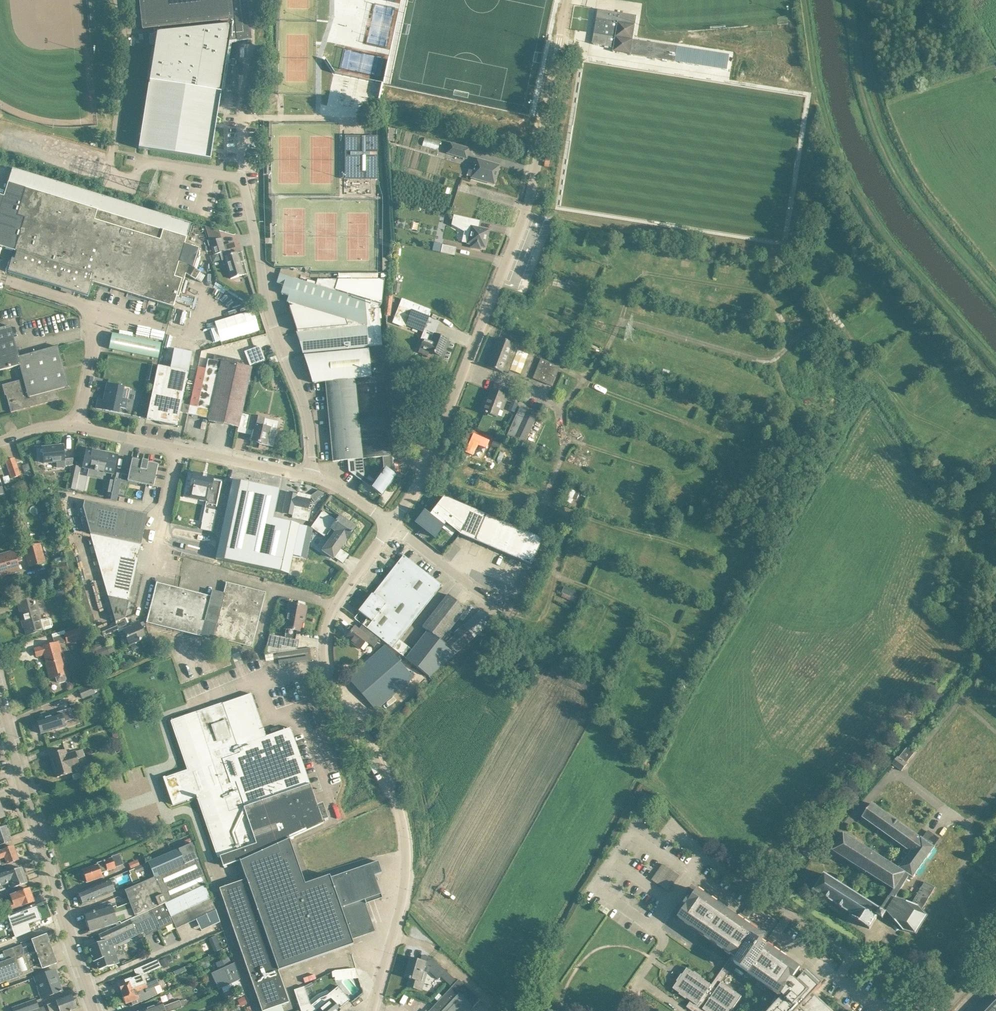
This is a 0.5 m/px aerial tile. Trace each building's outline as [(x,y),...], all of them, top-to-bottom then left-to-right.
[(143,29),(153,28),(154,32),(233,24),(234,40),(237,40),(237,41),(247,40),(247,44),(251,43),(251,40),(252,40),(248,0),(140,0),(143,29)] [(598,9),(592,44),(614,47),(613,49),(613,52),(630,54),(675,62),(677,46),(633,39),(637,16),(608,11),(598,9)] [(234,41),(233,24),(154,32),(147,33),(149,45),(155,46),(138,149),(210,160),(229,42),(234,41)] [(682,47),(679,62),(727,70),(729,55),(682,47)] [(353,171),(356,172),(377,172),(377,137),(350,137),(350,152),(356,152),(356,156),(353,157),(351,160),(350,166),(351,168),(353,171)] [(466,159),(469,149),(450,144),(448,153),(466,159)] [(477,159),(471,178),(494,184),(499,165),(477,159)] [(17,252),(14,260),(12,259),(8,272),(88,296),(92,283),(173,308),(177,297),(179,298),(186,274),(195,280),(200,272),(193,268),(199,249),(184,244),(186,238),(191,224),(12,169),(4,197),(0,196),(0,247),(17,252)] [(485,248),(489,230),(478,228),(480,221),(454,215),(451,225),(469,235),(467,244),(472,245),(471,247),(480,249),(481,247),(485,248)] [(205,225),(214,255),(220,253),(223,265),(226,264),(231,279),(244,275),(237,252),(226,256),(219,230),(205,225)] [(454,256),(456,248),(434,243),(432,251),(454,256)] [(211,257),(213,262),(220,260),(218,254),(211,257)] [(280,293),(289,295),(287,302),(291,303),(366,326),(364,300),(279,274),(276,282),(283,284),(280,293)] [(601,285),(618,291),(621,285),(604,279),(601,285)] [(381,304),(384,280),(338,280),(335,289),(381,304)] [(385,376),(382,344),(378,304),(364,300),(366,326),(291,303),(300,332),(297,332),(303,353),(368,347),(368,350),(371,377),(385,376)] [(428,318),(399,306),(392,322),(404,327),(405,324),(423,331),(428,318)] [(1,370),(20,366),(23,379),(2,385),(5,396),(6,395),(11,412),(60,399),(58,390),(69,387),(58,346),(19,357),(11,326),(0,329),(0,371),(1,370)] [(419,352),(423,353),(427,355),(429,351),(440,356),(444,346),(445,346),(448,339),(435,334),(431,343),(424,340),(419,352)] [(487,367),(496,370),(502,373),(503,371),(508,373),(517,350),(512,347),(513,344),(498,338),(487,367)] [(260,346),(250,350),(245,352),(250,366),(265,360),(260,346)] [(313,383),(325,382),(355,379),(371,377),(368,350),(304,356),(313,383)] [(198,367),(189,406),(191,406),(189,414),(210,418),(223,356),(214,354),(213,360),(208,359),(206,368),(198,367)] [(238,427),(247,384),(251,385),(253,374),(250,373),(251,368),(242,366),(243,361),(227,357),(223,356),(210,418),(209,420),(238,427)] [(542,359),(534,378),(552,385),(560,366),(542,359)] [(158,366),(150,405),(147,419),(177,425),(180,412),(189,414),(191,406),(189,406),(182,404),(188,372),(186,372),(187,369),(194,371),(196,362),(189,360),(188,364),(172,360),(170,369),(158,366)] [(392,456),(392,446),(391,439),(385,376),(371,377),(355,379),(357,399),(359,419),(360,439),(331,441),(333,461),(348,460),(355,459),(382,457),(392,456)] [(355,379),(325,382),(327,402),(357,399),(355,379)] [(98,400),(96,408),(118,412),(120,407),(126,408),(127,400),(130,388),(124,387),(117,386),(107,384),(104,401),(98,400)] [(512,389),(508,399),(515,402),(519,391),(512,389)] [(507,396),(491,390),(486,404),(483,403),(480,411),(485,413),(484,414),(486,414),(487,413),(496,417),(501,404),(504,405),(507,396)] [(357,399),(327,402),(329,421),(359,419),(357,399)] [(516,404),(511,402),(508,410),(513,412),(516,404)] [(139,417),(147,419),(150,405),(142,403),(139,417)] [(538,414),(520,406),(507,435),(513,438),(511,441),(525,448),(527,444),(529,445),(530,441),(528,440),(529,439),(526,438),(535,419),(542,422),(544,417),(538,415),(538,414)] [(264,419),(251,416),(248,429),(254,430),(252,441),(258,442),(258,443),(260,443),(260,441),(273,444),(276,430),(263,427),(264,419)] [(359,419),(329,421),(331,441),(360,439),(359,419)] [(736,419),(732,426),(749,437),(753,429),(736,419)] [(476,445),(486,447),(489,438),(471,433),(466,453),(473,455),(476,445)] [(491,445),(498,449),(501,443),(493,440),(491,445)] [(74,458),(65,459),(63,445),(42,447),(44,463),(56,462),(57,467),(72,466),(74,458)] [(98,450),(98,452),(87,450),(83,467),(113,474),(117,456),(111,455),(111,453),(98,450)] [(574,462),(587,467),(591,456),(578,451),(574,462)] [(527,470),(532,472),(538,456),(533,454),(527,470)] [(355,459),(348,460),(349,471),(382,495),(396,476),(394,475),(392,456),(382,457),(383,467),(374,480),(368,475),(366,478),(356,471),(355,459)] [(6,461),(12,478),(20,475),(14,458),(6,461)] [(132,459),(128,478),(126,477),(121,476),(119,488),(120,489),(126,490),(128,481),(153,487),(158,465),(132,459)] [(73,465),(71,473),(78,475),(80,467),(73,465)] [(187,478),(183,497),(206,502),(205,509),(211,510),(209,519),(208,523),(202,522),(201,529),(212,532),(217,511),(220,500),(221,494),(224,481),(213,479),(213,477),(194,473),(193,480),(187,478)] [(221,494),(220,500),(228,501),(220,535),(236,538),(242,513),(244,505),(248,484),(232,480),(229,495),(221,494)] [(107,481),(104,499),(116,501),(119,484),(107,481)] [(236,538),(231,563),(288,575),(292,556),(293,548),(307,551),(312,528),(273,520),(279,490),(248,484),(244,505),(242,513),(236,538)] [(681,505),(689,495),(677,486),(670,496),(681,505)] [(566,501),(571,503),(573,497),(577,498),(579,493),(570,490),(566,501)] [(287,493),(285,502),(283,514),(293,516),(293,518),(299,520),(307,521),(310,510),(307,510),(308,508),(310,496),(298,494),(298,495),(287,493)] [(661,498),(666,502),(669,498),(664,493),(661,498)] [(424,512),(415,522),(435,538),(446,523),(460,534),(474,541),(485,515),(443,497),(429,516),(424,512)] [(83,508),(90,535),(141,546),(147,514),(84,501),(83,508)] [(330,516),(324,512),(323,511),(312,527),(330,540),(322,551),(333,558),(355,527),(340,516),(336,521),(330,516)] [(485,515),(474,541),(531,565),(542,539),(485,515)] [(141,546),(90,535),(115,622),(115,623),(101,629),(104,636),(118,630),(127,626),(127,623),(125,618),(129,601),(128,601),(132,585),(132,586),(141,546)] [(220,535),(215,560),(231,563),(236,538),(220,535)] [(41,546),(24,551),(29,567),(46,562),(41,546)] [(4,555),(0,556),(0,575),(20,570),(18,562),(22,561),(19,551),(4,555)] [(572,551),(564,569),(570,571),(578,553),(572,551)] [(367,618),(362,625),(380,639),(400,654),(407,646),(400,641),(442,585),(403,555),(373,595),(372,594),(358,611),(367,618)] [(65,568),(63,562),(50,565),(52,571),(65,568)] [(318,584),(328,587),(331,576),(322,573),(318,584)] [(146,623),(156,625),(202,637),(227,643),(228,641),(251,647),(266,592),(226,582),(223,594),(215,592),(212,594),(211,596),(156,582),(146,623)] [(564,587),(561,594),(578,601),(581,594),(564,587)] [(423,627),(428,631),(441,641),(466,609),(447,595),(441,602),(423,627)] [(34,597),(27,599),(18,602),(27,635),(43,630),(43,629),(51,628),(53,625),(51,619),(48,618),(40,620),(34,597)] [(289,601),(289,599),(283,597),(278,600),(277,604),(284,606),(285,600),(289,601)] [(305,618),(307,606),(288,603),(286,612),(288,612),(285,629),(300,632),(303,617),(305,618)] [(574,603),(571,608),(578,611),(580,605),(574,603)] [(455,636),(443,643),(456,653),(467,643),(491,622),(481,610),(473,617),(453,634),(455,636)] [(118,632),(121,639),(127,637),(130,645),(132,648),(134,649),(138,648),(139,645),(138,642),(146,638),(143,632),(139,623),(118,632)] [(380,639),(362,625),(364,626),(360,631),(354,626),(346,638),(360,649),(366,641),(374,647),(380,639)] [(64,633),(67,644),(81,640),(83,649),(89,647),(84,627),(64,633)] [(407,646),(400,654),(405,658),(429,677),(456,653),(443,643),(441,641),(428,631),(413,651),(407,646)] [(299,640),(269,634),(264,654),(272,653),(297,650),(299,640)] [(101,642),(93,645),(95,650),(99,660),(115,654),(111,644),(103,647),(101,642)] [(59,643),(45,647),(35,649),(37,656),(45,654),(49,668),(48,668),(51,678),(55,677),(57,682),(59,683),(65,681),(67,679),(59,652),(61,651),(59,643)] [(386,645),(355,672),(348,678),(376,710),(414,677),(386,645)] [(98,682),(91,684),(95,693),(101,690),(98,682)] [(78,690),(82,699),(95,694),(95,693),(91,684),(78,690)] [(240,860),(289,839),(323,823),(311,788),(290,728),(280,731),(279,727),(270,730),(272,734),(266,736),(251,694),(171,721),(188,770),(163,778),(173,805),(174,804),(173,804),(185,800),(196,796),(196,799),(198,798),(214,846),(216,845),(220,856),(224,866),(240,860)] [(158,702),(149,705),(152,713),(161,710),(158,702)] [(64,722),(74,719),(71,709),(53,714),(54,716),(37,721),(41,734),(58,729),(65,726),(64,722)] [(908,764),(906,763),(915,751),(908,746),(899,757),(898,756),(892,764),(901,772),(908,764)] [(49,755),(53,766),(79,758),(84,757),(82,750),(66,754),(65,750),(49,755)] [(79,758),(53,766),(56,778),(72,773),(71,769),(79,766),(78,761),(80,761),(79,758)] [(88,770),(72,775),(74,780),(89,775),(88,770)] [(825,874),(815,890),(852,914),(851,917),(870,929),(878,916),(883,919),(887,912),(904,930),(916,934),(928,916),(923,911),(925,907),(924,907),(935,888),(925,882),(912,904),(895,899),(909,876),(913,878),(935,848),(934,847),(940,839),(929,831),(923,839),(921,837),(921,838),(872,804),(862,817),(870,823),(907,849),(894,866),(852,840),(844,834),(833,851),(894,890),(889,897),(881,910),(825,874)] [(0,828),(0,846),(12,841),(6,826),(0,828)] [(240,860),(246,879),(219,888),(262,1010),(264,1010),(289,1002),(278,970),(353,944),(352,939),(375,931),(364,900),(381,894),(374,875),(382,873),(378,861),(368,865),(331,878),(330,875),(304,884),(289,839),(240,860)] [(150,867),(154,877),(198,858),(192,842),(148,862),(150,867)] [(0,852),(0,861),(2,865),(6,864),(7,864),(19,860),(13,846),(2,850),(2,851),(0,852)] [(87,882),(96,879),(102,876),(101,873),(115,868),(112,858),(97,863),(98,865),(84,870),(85,873),(84,873),(87,882)] [(204,885),(203,885),(208,883),(198,858),(154,877),(157,883),(150,886),(150,887),(127,897),(129,903),(132,909),(135,917),(148,911),(150,910),(165,904),(184,895),(204,885)] [(128,863),(131,869),(140,865),(137,859),(128,863)] [(651,878),(667,890),(679,875),(663,863),(651,878)] [(21,867),(7,873),(6,870),(0,872),(0,886),(10,882),(13,888),(27,883),(21,867)] [(110,880),(78,893),(83,904),(98,898),(96,895),(113,889),(110,880)] [(150,910),(148,911),(156,927),(158,931),(173,923),(176,929),(215,910),(210,899),(204,885),(184,895),(165,904),(150,910)] [(29,889),(9,896),(10,897),(12,902),(9,904),(11,910),(34,902),(29,889)] [(673,988),(691,1001),(687,1007),(693,1010),(727,1010),(739,994),(731,989),(723,984),(722,982),(723,980),(730,971),(735,964),(779,994),(782,996),(784,997),(776,1005),(771,1010),(830,1010),(813,995),(813,994),(821,986),(807,972),(799,981),(797,983),(793,980),(801,969),(761,941),(764,937),(767,932),(762,928),(745,917),(743,916),(740,914),(737,918),(698,890),(692,899),(689,903),(688,904),(679,918),(733,955),(720,972),(717,977),(712,985),(687,968),(687,969),(683,974),(683,975),(682,974),(677,981),(678,982),(677,983),(673,988)] [(132,909),(129,903),(116,908),(115,903),(104,906),(104,908),(85,914),(86,919),(85,920),(87,926),(89,927),(90,931),(120,922),(121,924),(135,917),(132,909)] [(747,904),(740,914),(743,916),(745,917),(752,907),(747,904)] [(38,912),(36,907),(33,908),(32,906),(7,915),(15,937),(31,931),(28,923),(33,921),(34,923),(43,920),(40,912),(38,912)] [(102,942),(88,946),(93,962),(96,961),(99,970),(119,963),(114,946),(156,927),(148,911),(135,917),(121,924),(121,925),(99,935),(102,942)] [(18,955),(49,944),(46,935),(37,938),(32,940),(34,945),(28,947),(28,946),(23,948),(21,945),(3,951),(6,959),(18,955)] [(209,939),(212,945),(219,942),(216,936),(209,939)] [(56,963),(49,944),(18,955),(6,959),(6,960),(0,962),(0,984),(56,963)] [(412,959),(407,976),(411,978),(409,986),(418,988),(422,972),(423,972),(426,963),(431,965),(433,966),(429,970),(438,979),(441,976),(447,982),(452,976),(446,971),(433,958),(423,955),(421,961),(412,959)] [(163,969),(169,966),(168,964),(166,957),(159,960),(163,969)] [(215,963),(218,969),(230,964),(227,958),(215,963)] [(161,968),(158,961),(145,966),(148,973),(161,968)] [(221,988),(231,983),(236,981),(240,979),(234,963),(211,974),(218,989),(221,988)] [(186,970),(184,967),(174,972),(175,975),(186,970)] [(55,970),(45,974),(35,977),(39,989),(41,989),(44,998),(61,991),(56,978),(57,978),(55,970)] [(118,983),(121,993),(147,984),(143,975),(131,979),(131,978),(118,983)] [(231,983),(221,988),(227,1003),(245,994),(240,979),(236,981),(231,983)] [(481,999),(459,979),(429,1010),(470,1010),(481,999)] [(157,980),(147,984),(121,993),(125,1003),(131,1001),(132,1005),(158,995),(155,986),(159,985),(157,980)] [(305,989),(304,986),(294,990),(299,1007),(310,1004),(305,989)] [(350,1000),(338,986),(326,995),(319,998),(311,1005),(316,1010),(340,1010),(339,1009),(350,1000)] [(975,1010),(995,1010),(995,999),(991,994),(975,1010)] [(47,1005),(32,1010),(68,1010),(69,1010),(70,1010),(71,1010),(76,1008),(72,995),(56,1001),(57,1001),(47,1005)] [(12,1008),(13,1010),(26,1010),(38,1007),(35,1000),(12,1008)] [(187,1004),(186,1000),(184,1000),(183,1000),(179,1001),(179,1000),(164,1006),(162,1003),(145,1009),(144,1009),(139,1010),(170,1010),(174,1010),(176,1009),(181,1007),(187,1004)]
